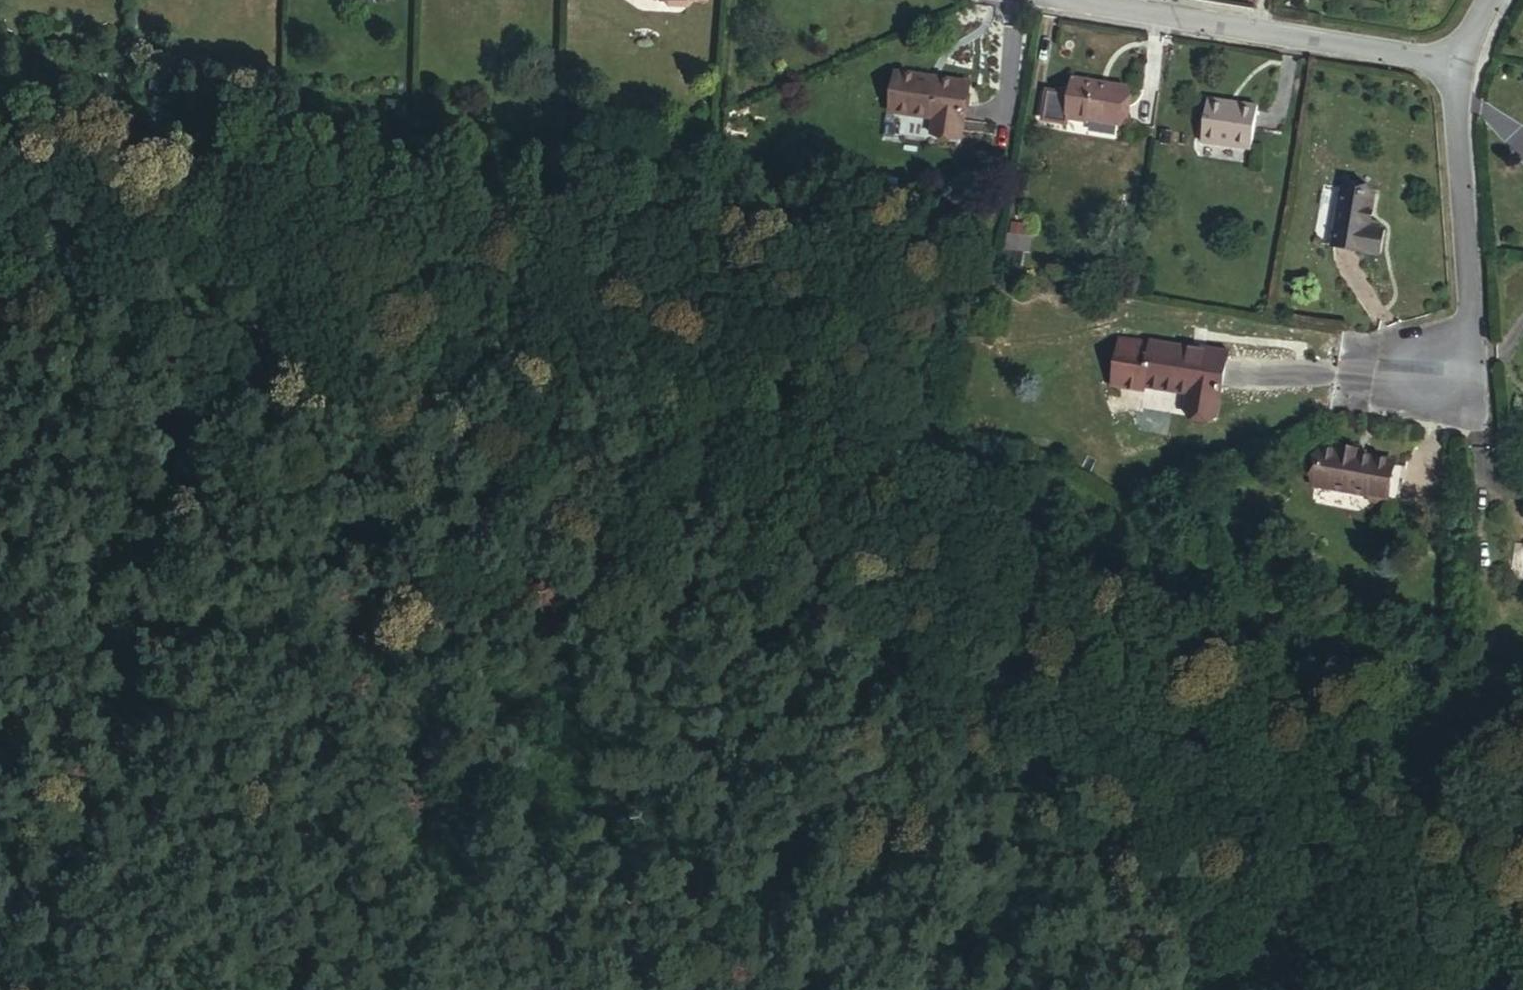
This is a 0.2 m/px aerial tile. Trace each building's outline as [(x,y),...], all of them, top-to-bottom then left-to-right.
[(660,11),(665,15),(684,17),(689,11),(694,12),(695,0),(660,0),(660,11)] [(694,12),(704,12),(705,0),(695,0),(694,12)] [(930,81),(930,76),(894,69),(887,110),(933,118),(930,135),(958,139),(967,87),(930,81)] [(1126,89),(1071,79),(1064,120),(1082,123),(1083,120),(1119,126),(1126,89)] [(1255,110),(1207,100),(1199,143),(1247,153),(1255,110)] [(1372,256),(1376,233),(1367,230),(1373,196),(1339,189),(1329,248),(1372,256)] [(1383,234),(1376,233),(1372,256),(1378,257),(1383,234)] [(1212,416),(1225,352),(1201,347),(1201,354),(1186,351),(1147,343),(1138,386),(1182,395),(1192,397),(1189,412),(1212,416)] [(1201,354),(1201,347),(1187,344),(1186,351),(1201,354)] [(1180,410),(1189,412),(1192,397),(1182,395),(1180,410)] [(1346,461),(1347,455),(1329,452),(1328,458),(1311,455),(1304,492),(1360,502),(1377,506),(1384,471),(1384,469),(1354,463),(1346,461)] [(1395,474),(1384,471),(1377,506),(1389,508),(1395,474)] [(1377,506),(1360,502),(1359,507),(1375,511),(1377,506)]
